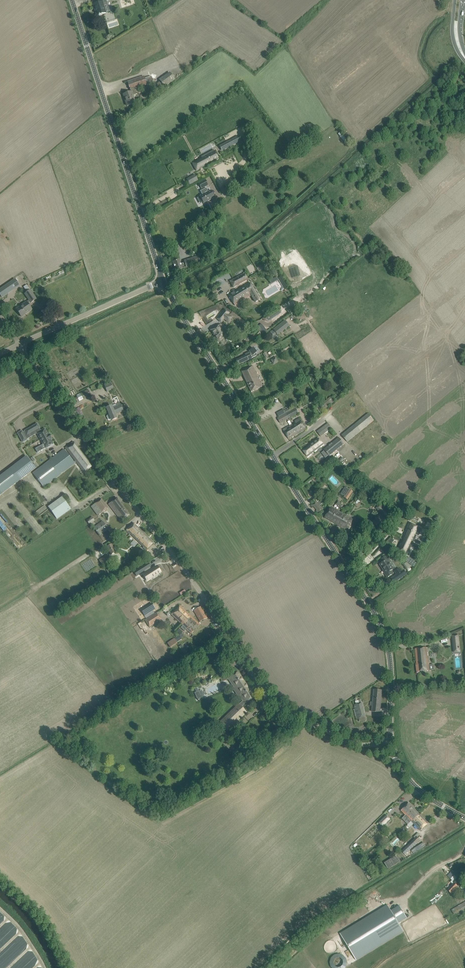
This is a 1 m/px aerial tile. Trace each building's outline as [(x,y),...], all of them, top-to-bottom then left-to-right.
[(104,1),(93,5),(94,8),(95,8),(96,10),(95,11),(97,16),(98,15),(99,16),(100,15),(106,13),(110,11),(108,5),(106,1),(108,0),(104,0),(104,1)] [(154,89),(157,93),(164,87),(164,88),(175,80),(169,73),(159,81),(160,82),(157,84),(158,86),(154,89)] [(127,82),(130,90),(138,87),(147,85),(144,79),(144,77),(127,82)] [(138,87),(130,90),(131,92),(124,95),(125,100),(125,99),(127,105),(127,106),(135,103),(132,96),(140,93),(138,87)] [(229,148),(227,143),(219,148),(221,152),(222,151),(227,149),(229,148)] [(195,168),(196,171),(219,159),(214,150),(201,157),(202,159),(196,162),(198,166),(195,168)] [(190,185),(198,181),(195,175),(187,180),(190,185)] [(206,180),(198,184),(200,186),(201,189),(208,185),(206,180)] [(202,195),(200,196),(201,200),(203,203),(215,197),(211,190),(209,192),(207,188),(200,192),(202,195)] [(200,263),(207,260),(198,238),(192,240),(198,256),(192,258),(195,265),(200,263)] [(176,271),(187,267),(191,266),(195,265),(192,258),(184,261),(185,263),(180,264),(179,260),(173,262),(176,271)] [(233,288),(248,280),(245,273),(229,281),(233,288)] [(11,291),(14,289),(13,288),(18,285),(19,286),(15,279),(0,290),(0,295),(2,297),(11,291)] [(249,283),(233,293),(229,296),(235,306),(239,303),(251,296),(255,302),(259,300),(249,283)] [(37,299),(30,290),(25,294),(31,303),(37,299)] [(26,302),(16,309),(21,317),(32,310),(26,302)] [(224,319),(228,322),(231,318),(228,314),(229,313),(225,310),(219,318),(222,321),(224,319)] [(285,321),(273,330),(277,334),(277,335),(289,326),(285,321)] [(223,333),(220,328),(222,327),(221,324),(218,326),(218,325),(211,330),(218,341),(226,337),(225,336),(227,335),(225,331),(223,333)] [(262,324),(258,327),(264,333),(267,331),(262,324)] [(249,352),(245,354),(246,356),(236,360),(238,365),(252,358),(257,356),(256,353),(257,353),(253,348),(249,351),(251,354),(250,354),(249,352)] [(262,387),(252,366),(242,372),(251,392),(262,387)] [(283,384),(285,389),(295,384),(293,379),(283,384)] [(114,390),(111,383),(104,386),(107,393),(114,390)] [(77,402),(79,401),(91,395),(88,389),(81,393),(77,395),(77,397),(75,398),(77,402)] [(325,409),(326,408),(327,408),(335,402),(331,397),(323,403),(324,405),(322,406),(325,409)] [(112,420),(116,419),(115,415),(123,412),(119,403),(107,408),(109,414),(106,417),(108,420),(112,420)] [(292,411),(291,409),(290,407),(284,410),(290,420),(291,419),(291,418),(299,413),(296,408),(292,411)] [(276,414),(280,423),(288,419),(288,421),(290,420),(284,410),(276,414)] [(369,414),(368,413),(356,424),(342,435),(347,442),(350,440),(374,420),(369,414)] [(295,422),(292,424),(287,427),(283,430),(289,439),(298,434),(306,430),(305,427),(304,425),(300,418),(295,421),(295,422)] [(332,428),(328,423),(322,428),(326,433),(332,428)] [(43,445),(35,449),(38,453),(45,448),(46,448),(53,444),(51,440),(52,439),(51,438),(50,438),(49,436),(50,436),(49,434),(48,435),(45,429),(41,431),(39,428),(40,428),(37,424),(25,431),(27,435),(36,430),(38,433),(37,433),(43,445)] [(27,440),(22,431),(18,433),(23,442),(27,440)] [(345,444),(339,437),(324,449),(330,456),(345,444)] [(303,451),(308,457),(324,445),(319,438),(303,451)] [(75,463),(76,462),(84,473),(92,466),(74,441),(66,448),(75,461),(74,462),(75,463)] [(64,450),(33,474),(44,487),(61,474),(74,464),(64,450)] [(36,468),(26,456),(0,476),(0,496),(2,494),(36,468)] [(345,487),(341,494),(345,496),(344,497),(348,500),(353,492),(349,489),(345,487)] [(71,509),(62,497),(48,507),(57,519),(71,509)] [(129,514),(117,498),(113,501),(108,504),(121,520),(129,514)] [(98,516),(108,508),(102,499),(91,507),(98,516)] [(316,500),(311,505),(319,513),(324,509),(316,500)] [(342,509),(344,505),(338,501),(335,504),(342,509)] [(376,508),(382,514),(386,509),(380,504),(376,508)] [(342,513),(331,507),(327,513),(325,518),(336,524),(342,513)] [(347,531),(350,526),(354,520),(342,513),(336,524),(347,531)] [(99,536),(108,529),(103,521),(93,528),(99,536)] [(130,535),(131,534),(144,547),(143,548),(146,551),(153,543),(134,523),(126,531),(130,535)] [(410,523),(398,550),(407,554),(416,534),(418,534),(419,535),(422,529),(419,527),(419,526),(410,523)] [(112,544),(106,546),(110,555),(116,552),(112,544)] [(110,562),(110,561),(111,560),(107,554),(99,560),(103,567),(110,562)] [(383,563),(381,564),(385,570),(383,571),(387,577),(392,574),(390,571),(393,569),(387,560),(388,560),(386,556),(381,560),(383,563)] [(95,557),(36,592),(44,605),(103,570),(95,557)] [(149,563),(134,572),(135,573),(137,576),(146,571),(151,579),(161,573),(157,566),(151,570),(150,568),(152,567),(151,566),(149,564),(150,564),(149,563)] [(115,570),(112,566),(106,570),(109,574),(115,570)] [(392,578),(394,582),(406,574),(404,570),(401,572),(399,569),(395,572),(397,575),(392,578)] [(175,573),(170,576),(179,592),(184,588),(175,573)] [(154,604),(143,611),(146,616),(157,609),(154,604)] [(191,616),(180,606),(176,609),(171,615),(183,625),(191,616)] [(200,621),(207,618),(201,607),(194,611),(200,621)] [(150,627),(161,620),(157,613),(145,620),(150,627)] [(196,629),(200,625),(191,616),(183,625),(187,629),(186,629),(191,634),(196,629)] [(182,639),(181,638),(184,636),(182,633),(174,639),(177,643),(182,639)] [(459,635),(452,635),(454,653),(460,652),(459,635)] [(417,665),(416,665),(417,672),(422,671),(430,670),(429,665),(426,648),(420,648),(415,649),(417,665)] [(242,701),(243,702),(244,704),(245,705),(245,704),(255,698),(238,672),(234,675),(229,678),(227,675),(221,678),(223,682),(228,680),(230,679),(236,688),(234,689),(233,689),(239,698),(240,697),(242,701)] [(373,703),(371,703),(371,706),(373,707),(373,712),(380,712),(382,690),(375,690),(373,703)] [(367,721),(366,717),(363,703),(355,705),(359,718),(360,722),(367,721)] [(224,721),(222,720),(219,723),(227,730),(246,712),(242,708),(240,705),(224,721)] [(420,814),(409,803),(406,806),(401,810),(412,821),(420,814)] [(423,817),(420,814),(412,821),(421,830),(428,823),(425,820),(423,818),(423,817)] [(387,815),(379,823),(383,827),(384,827),(386,825),(386,824),(388,822),(389,823),(391,820),(390,820),(391,819),(387,815)] [(420,840),(417,837),(402,851),(405,855),(420,840)] [(423,842),(416,847),(418,850),(426,845),(423,842)] [(397,856),(386,862),(390,868),(400,862),(397,856)] [(451,871),(447,876),(454,882),(458,877),(451,871)] [(448,877),(442,882),(448,888),(454,883),(448,877)] [(458,886),(454,883),(448,890),(451,894),(458,886)] [(451,910),(454,915),(464,908),(464,902),(451,910)] [(388,905),(340,934),(356,960),(404,932),(399,923),(407,918),(400,905),(391,911),(391,910),(388,905)]
